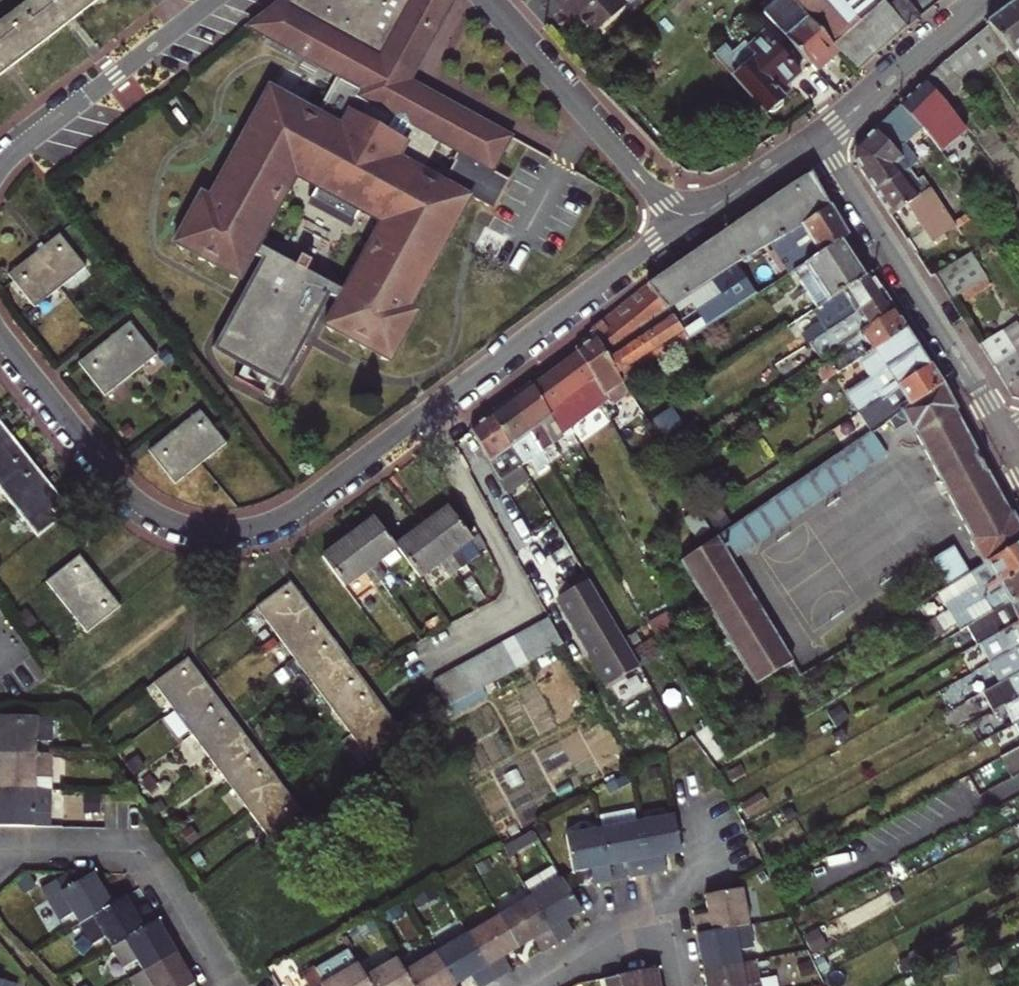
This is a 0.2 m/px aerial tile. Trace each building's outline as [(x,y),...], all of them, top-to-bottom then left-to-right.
[(0,22),(0,75),(97,0),(28,0),(0,22)] [(384,226),(377,240),(373,240),(372,249),(365,255),(367,257),(356,271),(355,281),(348,287),(350,289),(347,295),(342,303),(330,327),(336,337),(339,335),(352,342),(352,345),(361,347),(367,354),(371,350),(384,359),(384,363),(394,365),(409,338),(401,335),(402,328),(403,328),(407,329),(409,329),(411,328),(413,327),(415,325),(416,324),(419,316),(414,310),(420,305),(421,296),(428,290),(434,274),(437,273),(438,264),(445,259),(444,256),(454,242),(456,233),(463,227),(461,224),(468,210),(472,210),(474,200),(498,214),(510,191),(504,187),(507,181),(496,174),(505,157),(499,154),(508,137),(482,122),(480,126),(456,113),(454,117),(430,104),(426,112),(405,101),(413,85),(458,2),(456,0),(435,0),(433,4),(427,0),(374,0),(373,2),(369,0),(292,0),(298,4),(294,11),(284,5),(252,30),(341,79),(349,83),(344,91),(336,87),(320,116),(309,110),(300,118),(295,112),(300,105),(273,91),(266,98),(268,101),(257,114),(256,123),(243,145),(239,146),(238,155),(231,161),(233,164),(226,177),(222,177),(221,187),(214,192),(213,201),(206,200),(200,205),(200,207),(200,208),(199,209),(200,212),(200,214),(201,215),(202,217),(204,219),(205,220),(199,225),(192,220),(178,246),(185,255),(188,252),(202,260),(202,264),(211,265),(217,272),(220,270),(233,277),(233,281),(244,283),(257,258),(262,250),(286,211),(283,209),(287,202),(294,197),(293,194),(300,180),(321,192),(318,198),(321,201),(324,204),(327,207),(330,209),(333,212),(336,213),(337,214),(341,215),(344,217),(348,218),(352,219),(356,220),(359,220),(362,214),(384,226)] [(298,4),(292,0),(291,0),(284,5),(294,11),(298,4)] [(565,9),(572,3),(595,30),(627,3),(624,0),(557,0),(565,9)] [(889,5),(885,0),(796,0),(800,4),(835,44),(840,51),(860,73),(908,27),(889,5)] [(889,5),(908,27),(922,16),(907,0),(895,0),(889,5)] [(990,23),(1009,48),(1018,61),(1018,2),(1017,0),(988,21),(990,23)] [(572,3),(565,9),(588,36),(595,30),(572,3)] [(800,4),(777,25),(813,64),(835,44),(800,4)] [(964,84),(985,67),(995,58),(1009,48),(990,23),(944,61),(964,84)] [(716,54),(767,112),(769,111),(776,112),(784,106),(784,97),(780,92),(789,84),(801,74),(764,34),(750,47),(757,55),(742,69),(725,46),(716,54)] [(835,44),(813,64),(819,71),(840,51),(835,44)] [(926,80),(946,101),(964,84),(944,61),(926,80)] [(344,91),(349,83),(341,79),(336,87),(344,91)] [(925,128),(962,179),(989,159),(946,101),(926,80),(901,104),(924,127),(925,128)] [(792,88),(789,84),(780,92),(784,97),(792,88)] [(482,122),(413,85),(405,101),(426,112),(430,104),(454,117),(456,113),(480,126),(482,122)] [(924,127),(901,104),(877,129),(902,156),(912,167),(920,162),(907,145),(925,128),(924,127)] [(309,110),(300,105),(295,112),(300,118),(309,110)] [(877,129),(858,147),(856,158),(877,190),(900,174),(894,165),(902,156),(877,129)] [(505,157),(515,140),(508,137),(499,154),(505,157)] [(877,190),(892,214),(910,201),(934,241),(956,226),(923,175),(917,179),(910,168),(900,174),(877,190)] [(804,225),(831,206),(812,172),(692,253),(711,282),(676,303),(674,316),(690,338),(756,293),(748,279),(738,263),(773,243),(803,225),(804,225)] [(356,226),(359,220),(356,220),(352,219),(348,218),(344,217),(341,215),(337,214),(336,213),(333,212),(330,209),(327,207),(324,204),(321,201),(318,198),(315,203),(341,222),(356,226)] [(200,205),(192,220),(199,225),(205,220),(204,219),(202,217),(201,215),(200,214),(200,212),(199,209),(200,208),(200,207),(200,205)] [(806,231),(777,250),(790,271),(792,272),(795,271),(806,263),(842,239),(847,235),(831,206),(804,225),(803,225),(806,231)] [(773,243),(777,250),(806,231),(803,225),(773,243)] [(36,307),(60,287),(86,266),(60,233),(9,274),(36,307)] [(842,239),(806,263),(831,299),(866,276),(842,239)] [(262,250),(257,258),(282,271),(281,285),(291,297),(306,299),(317,290),(342,303),(347,295),(320,280),(317,270),(309,263),(300,260),(289,264),(262,250)] [(748,279),(756,293),(790,271),(777,250),(771,255),(774,262),(748,279)] [(971,251),(936,272),(944,286),(953,299),(961,294),(988,277),(971,251)] [(592,329),(595,333),(624,382),(690,338),(674,316),(676,303),(711,282),(692,253),(649,282),(592,329)] [(806,263),(795,271),(819,308),(831,299),(806,263)] [(866,276),(831,299),(819,308),(815,309),(824,323),(804,336),(809,343),(811,342),(885,293),(871,273),(866,276)] [(992,286),(988,277),(961,294),(967,302),(992,286)] [(885,293),(811,342),(821,357),(840,345),(895,308),(885,293)] [(838,373),(858,360),(908,327),(895,308),(840,345),(845,354),(832,362),(838,373)] [(1016,321),(1002,330),(1010,341),(1017,352),(1018,354),(1018,325),(1016,321)] [(130,322),(80,362),(106,395),(157,355),(130,322)] [(401,335),(409,338),(416,324),(415,325),(413,327),(411,328),(409,329),(407,329),(403,328),(402,328),(401,335)] [(908,327),(858,360),(869,377),(845,392),(858,412),(932,364),(908,327)] [(981,343),(988,355),(1010,341),(1002,330),(981,343)] [(575,348),(577,351),(609,403),(630,390),(624,382),(595,333),(575,348)] [(988,355),(995,365),(1017,352),(1010,341),(988,355)] [(577,351),(533,385),(563,433),(609,403),(577,351)] [(1002,377),(1018,366),(1018,354),(1017,352),(995,365),(1002,377)] [(932,364),(858,412),(863,421),(837,438),(844,450),(873,431),(945,383),(932,364)] [(1008,387),(1018,380),(1018,366),(1002,377),(1008,387)] [(1014,396),(1018,397),(1018,380),(1008,387),(1014,396)] [(532,382),(510,398),(549,463),(561,455),(552,440),(563,433),(533,385),(532,382)] [(982,565),(1018,543),(1018,523),(1014,512),(1010,514),(945,383),(873,431),(877,438),(895,427),(897,431),(908,424),(915,433),(972,537),(969,539),(982,565)] [(510,398),(491,413),(523,465),(534,457),(541,468),(549,463),(510,398)] [(201,409),(174,431),(149,450),(177,484),(227,444),(201,409)] [(523,465),(491,413),(472,427),(501,479),(509,474),(515,484),(529,475),(523,465)] [(52,485),(32,461),(0,421),(0,488),(39,537),(72,511),(52,485)] [(844,450),(735,523),(744,538),(727,550),(732,559),(886,453),(877,438),(873,431),(844,450)] [(398,545),(399,546),(420,576),(440,561),(447,556),(453,551),(472,537),(450,506),(398,545)] [(377,517),(324,556),(345,585),(364,572),(371,567),(377,562),(399,546),(398,545),(377,517)] [(680,561),(710,610),(755,683),(793,662),(732,559),(727,550),(744,538),(735,523),(680,561)] [(960,623),(955,614),(969,607),(966,600),(971,597),(974,603),(988,596),(986,592),(1018,573),(1018,543),(982,565),(967,574),(946,587),(939,591),(948,610),(926,623),(935,638),(960,623)] [(930,560),(946,587),(967,574),(951,547),(930,560)] [(453,551),(447,556),(457,570),(463,566),(453,551)] [(48,581),(67,605),(88,632),(122,605),(81,555),(48,581)] [(447,556),(440,561),(451,575),(457,570),(447,556)] [(377,562),(371,567),(381,581),(388,577),(377,562)] [(578,562),(548,579),(597,666),(628,649),(578,562)] [(371,567),(364,572),(374,586),(381,581),(371,567)] [(990,612),(1010,600),(1011,602),(1018,598),(1018,573),(986,592),(988,596),(974,603),(971,597),(966,600),(969,607),(955,614),(960,623),(963,628),(984,616),(990,612)] [(406,735),(366,681),(347,656),(292,580),(257,605),(372,761),(406,735)] [(1018,621),(1018,598),(1011,602),(1010,600),(990,612),(999,632),(1018,621)] [(666,612),(649,622),(657,635),(674,625),(666,612)] [(448,705),(471,692),(483,686),(563,642),(549,616),(433,679),(448,705)] [(963,628),(959,630),(965,641),(990,626),(984,616),(963,628)] [(999,632),(1008,652),(1018,646),(1018,621),(999,632)] [(935,638),(926,623),(916,628),(925,644),(935,638)] [(1008,652),(1010,658),(1018,653),(1018,646),(1008,652)] [(303,811),(282,782),(263,757),(188,656),(154,681),(269,836),(303,811)] [(1008,678),(1011,684),(999,692),(1004,703),(1018,695),(1018,671),(1008,678)] [(1018,720),(1018,695),(1004,703),(1013,723),(1015,723),(1018,720)] [(0,745),(0,753),(38,753),(38,740),(53,740),(53,717),(0,715),(0,745)] [(1002,756),(1014,778),(1018,775),(1018,747),(1002,756)] [(52,789),(53,754),(38,753),(0,753),(0,789),(52,789)] [(0,789),(0,826),(51,827),(52,789),(0,789)] [(674,815),(639,821),(649,874),(667,871),(664,855),(681,852),(674,815)] [(639,821),(604,828),(611,865),(627,862),(630,878),(649,874),(639,821)] [(611,865),(604,828),(566,835),(573,873),(592,869),(595,884),(614,881),(611,865)] [(520,839),(507,847),(511,856),(525,848),(520,839)] [(566,920),(583,910),(571,889),(557,865),(525,884),(532,897),(559,943),(575,933),(566,920)] [(73,913),(80,924),(112,905),(94,874),(73,885),(66,873),(42,887),(61,920),(73,913)] [(750,923),(743,888),(707,895),(710,913),(695,916),(698,933),(750,923)] [(106,937),(112,947),(155,921),(146,906),(135,912),(126,896),(112,905),(80,924),(92,945),(106,937)] [(534,939),(542,953),(559,943),(532,897),(500,915),(519,947),(534,939)] [(500,915),(469,934),(496,980),(512,970),(504,956),(519,947),(500,915)] [(144,971),(176,952),(157,920),(155,921),(112,947),(125,968),(138,961),(144,971)] [(698,933),(704,969),(741,962),(739,949),(754,946),(750,923),(698,933)] [(469,934),(437,952),(456,984),(473,975),(479,985),(485,985),(496,980),(469,934)] [(918,969),(941,957),(944,955),(936,940),(909,953),(918,969)] [(361,944),(351,950),(358,962),(368,956),(361,944)] [(366,976),(358,962),(351,950),(319,969),(326,982),(319,985),(372,985),(366,976)] [(195,983),(176,952),(144,971),(131,979),(135,985),(189,985),(195,983)] [(456,984),(437,952),(405,970),(414,985),(457,985),(456,984)] [(405,970),(398,958),(366,976),(372,985),(414,985),(405,970)] [(707,985),(761,985),(757,959),(741,962),(704,969),(707,985)] [(605,977),(607,985),(662,985),(658,967),(605,977)]
